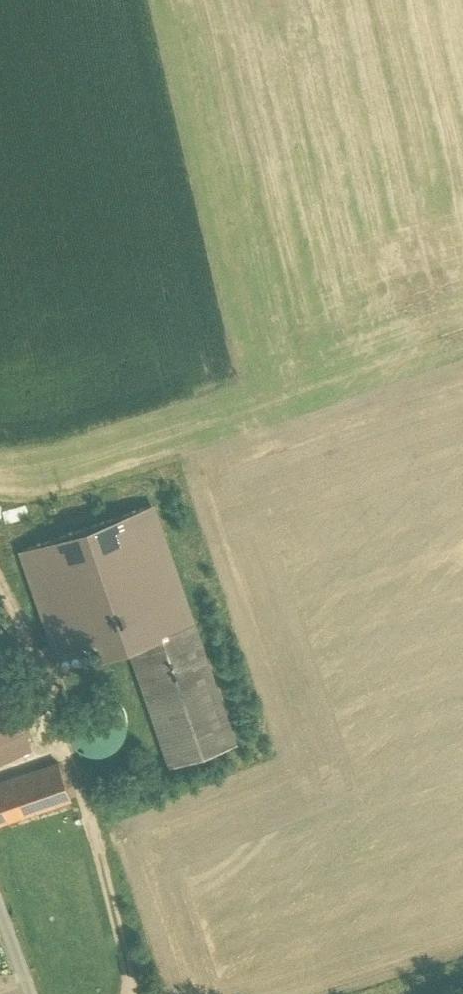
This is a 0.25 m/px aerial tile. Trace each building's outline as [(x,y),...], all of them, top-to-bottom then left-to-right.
[(228,741),(188,622),(120,644),(160,764),(228,741)] [(0,682),(0,753),(21,746),(0,682)] [(104,694),(97,691),(87,690),(77,693),(69,698),(65,703),(61,712),(60,722),(63,731),(72,743),(81,747),(91,748),(100,746),(108,741),(116,730),(118,720),(117,709),(112,700),(104,694)] [(51,761),(0,780),(0,823),(66,799),(51,761)]
